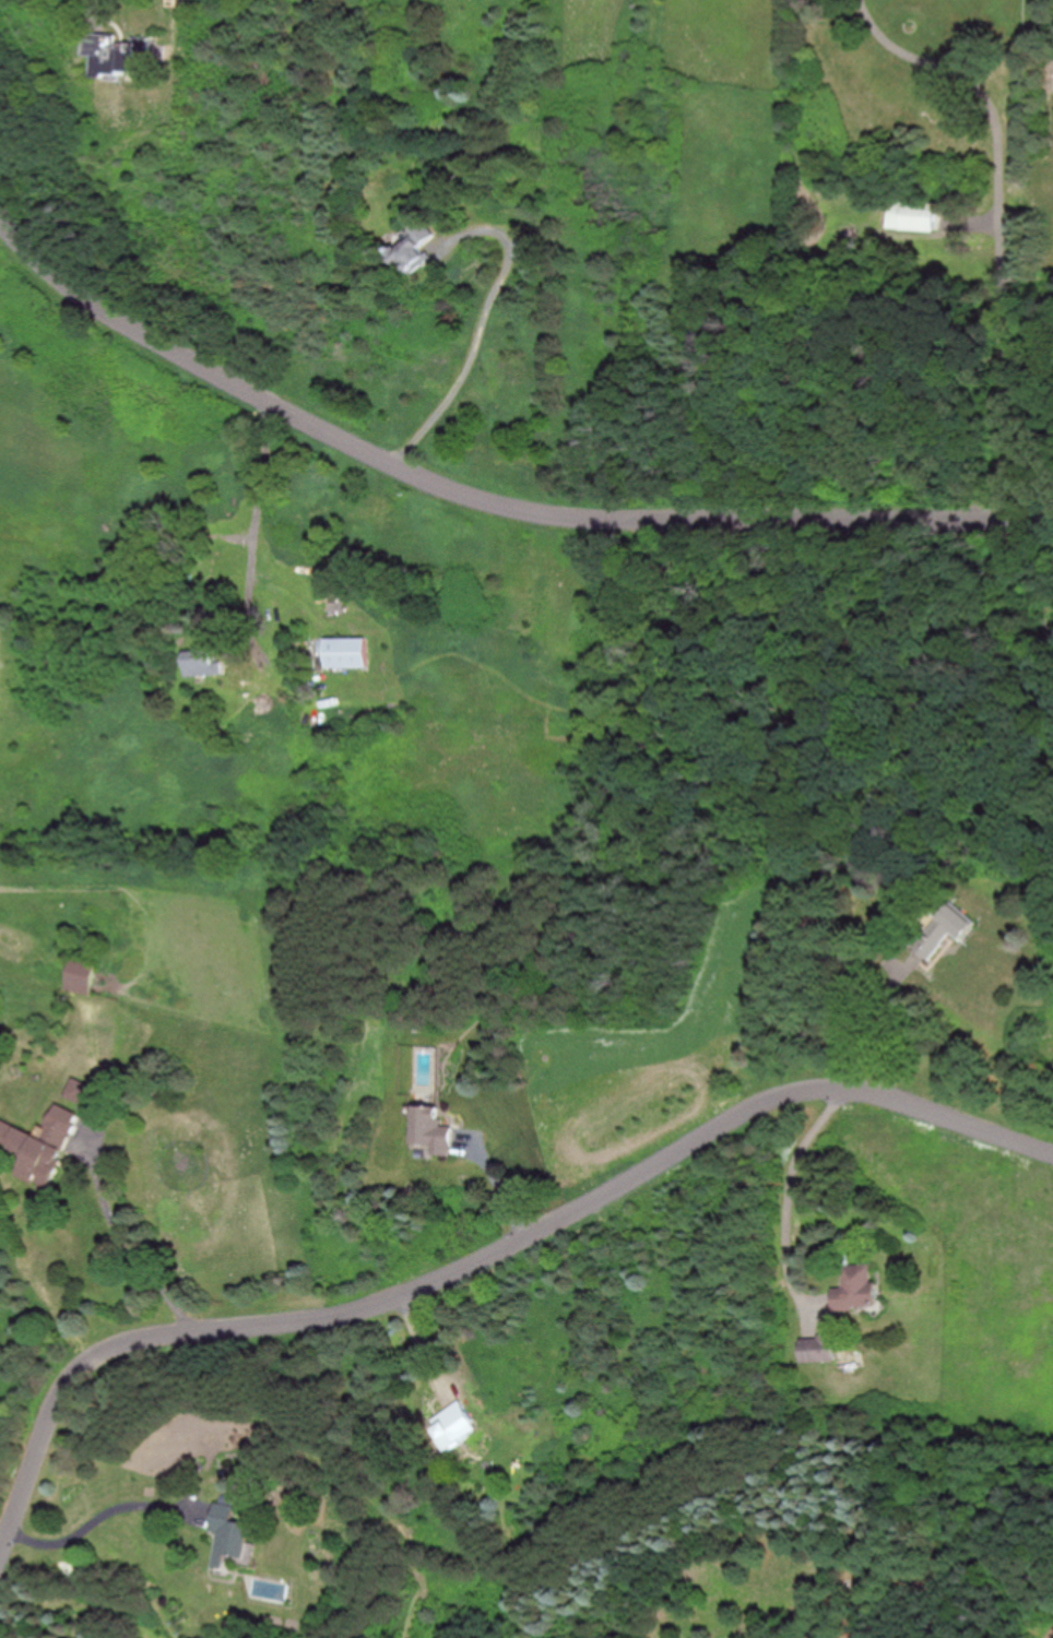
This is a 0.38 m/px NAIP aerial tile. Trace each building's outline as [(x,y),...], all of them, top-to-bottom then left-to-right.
[(937,201),(887,200),(887,228),(936,230),(937,201)] [(435,236),(427,222),(387,245),(405,276),(433,260),(423,243),(435,236)] [(369,636),(326,636),(326,665),(369,665),(369,636)] [(185,674),(215,673),(214,656),(185,657),(185,674)] [(962,941),(976,924),(948,902),(913,947),(929,960),(951,932),(962,941)] [(66,986),(90,992),(96,966),(73,960),(66,986)] [(63,1095),(82,1104),(91,1085),(72,1077),(63,1095)] [(48,1188),(78,1112),(52,1102),(39,1134),(0,1119),(0,1145),(23,1154),(15,1175),(48,1188)] [(438,1135),(439,1107),(411,1106),(410,1148),(449,1149),(449,1135),(438,1135)] [(842,1264),(842,1288),(833,1288),(833,1307),(874,1307),(874,1264),(842,1264)] [(835,1334),(802,1334),(802,1360),(835,1360),(835,1334)] [(430,1427),(448,1448),(478,1422),(460,1401),(430,1427)] [(245,1555),(250,1521),(232,1518),(234,1503),(214,1501),(210,1528),(217,1529),(212,1564),(225,1566),(226,1553),(245,1555)]
